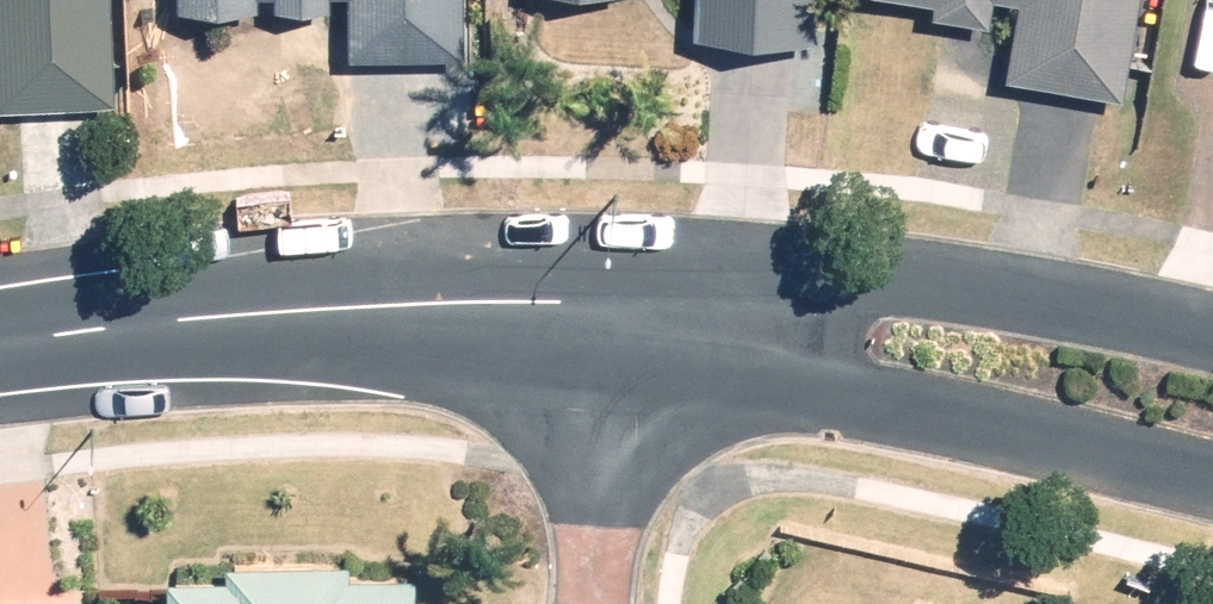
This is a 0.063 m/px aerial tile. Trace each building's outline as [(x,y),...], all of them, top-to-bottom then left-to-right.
[(117,0),(0,0),(0,4),(3,3),(7,99),(121,95),(117,0)] [(469,46),(469,0),(358,0),(358,47),(469,46)] [(817,0),(706,0),(705,27),(816,32),(817,0)] [(994,13),(996,0),(918,0),(994,13)] [(1145,0),(1028,0),(1017,68),(1130,87),(1145,0)] [(427,564),(359,565),(359,552),(237,554),(238,567),(175,568),(175,603),(428,603),(427,564)] [(87,591),(0,595),(0,603),(88,603),(87,591)] [(921,594),(918,603),(965,603),(921,594)]
